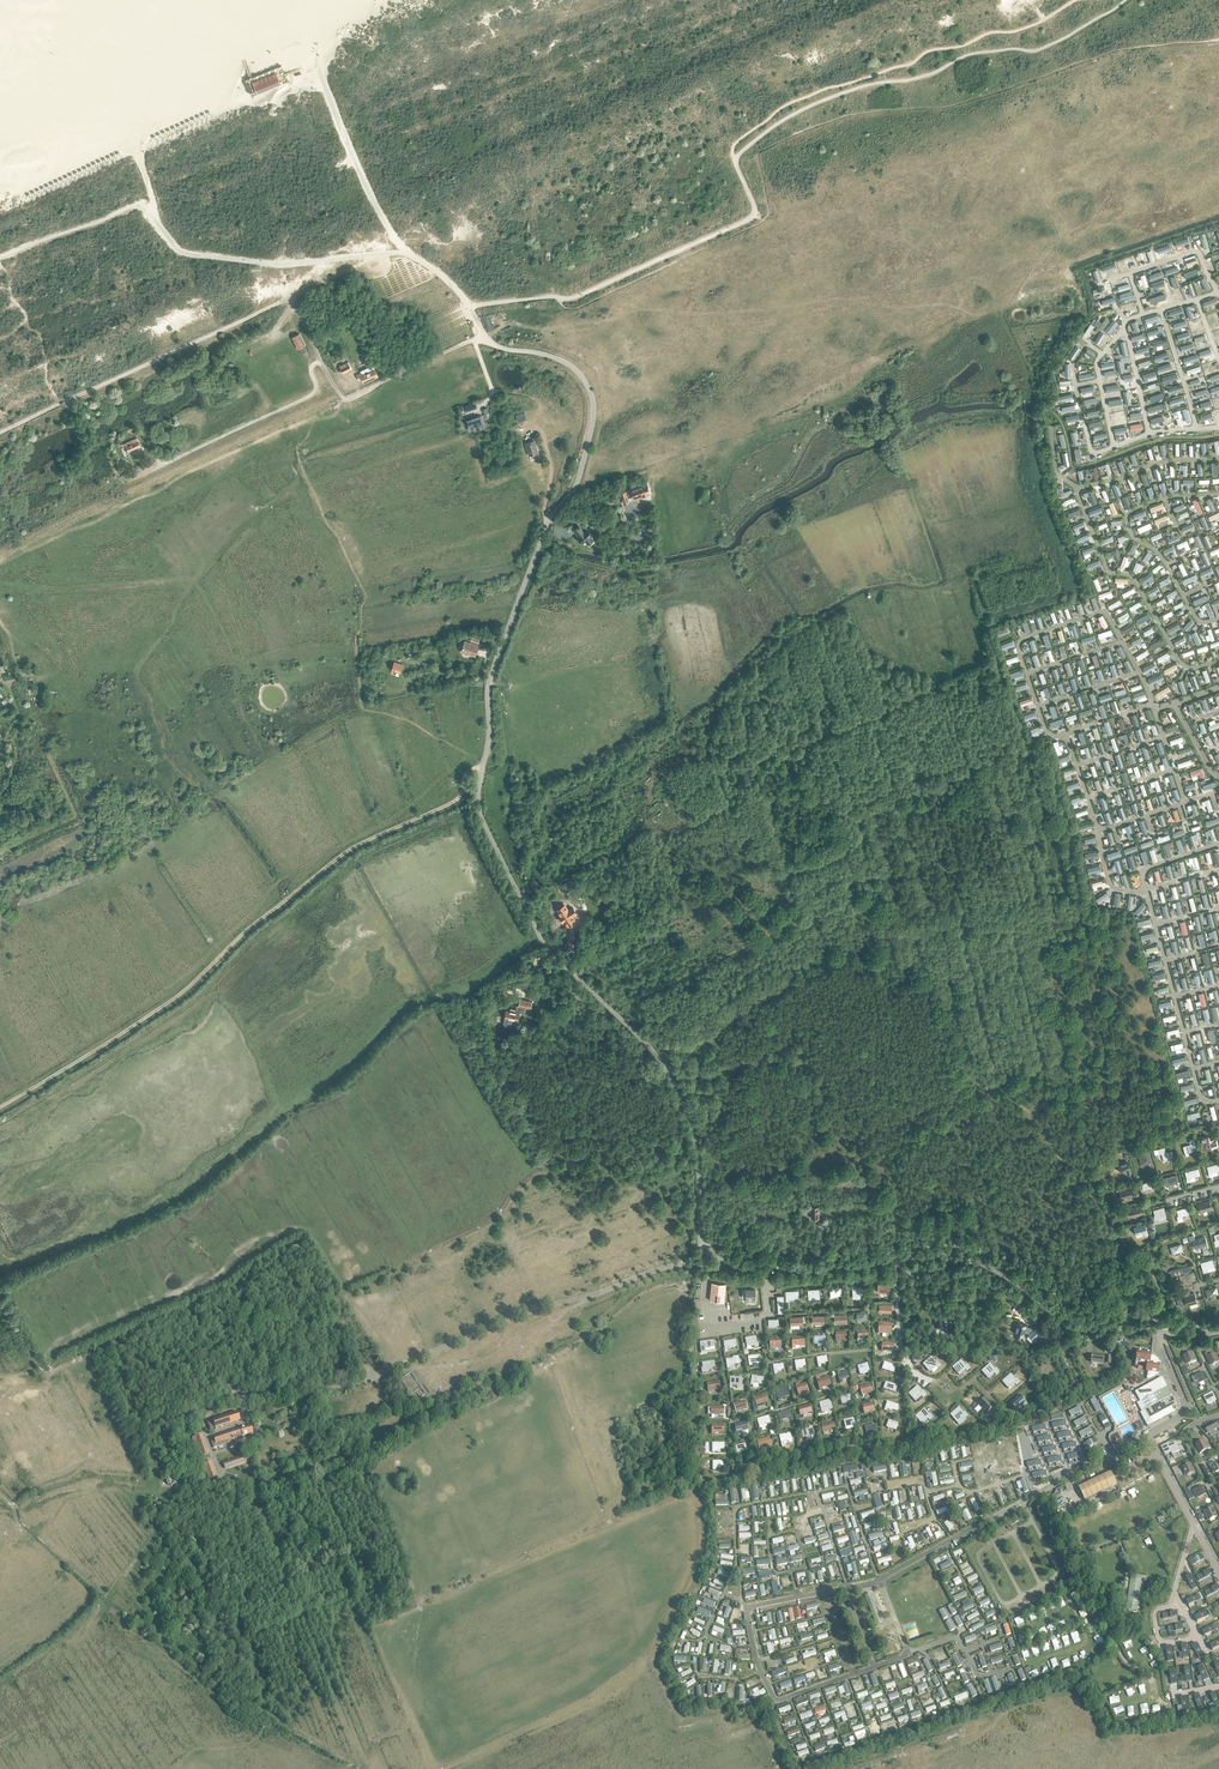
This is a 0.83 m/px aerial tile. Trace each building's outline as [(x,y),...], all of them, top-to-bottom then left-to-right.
[(275,77),(255,85),(257,90),(258,93),(278,85),(275,77)] [(1209,247),(1204,232),(1199,234),(1204,249),(1209,247)] [(1154,250),(1151,251),(1149,252),(1149,253),(1149,255),(1151,255),(1152,261),(1154,260),(1158,259),(1154,250)] [(1197,278),(1196,274),(1183,278),(1184,282),(1197,278)] [(1167,284),(1179,280),(1177,275),(1165,279),(1167,284)] [(1210,288),(1204,277),(1200,279),(1206,290),(1210,288)] [(1162,283),(1161,280),(1151,283),(1153,287),(1155,286),(1156,289),(1160,288),(1160,286),(1161,286),(1160,284),(1162,283)] [(1155,306),(1152,297),(1149,298),(1147,299),(1148,302),(1150,301),(1152,307),(1155,306)] [(1205,307),(1217,303),(1215,299),(1203,303),(1205,307)] [(1103,330),(1109,321),(1106,318),(1102,323),(1097,320),(1094,323),(1103,330)] [(1188,324),(1186,319),(1173,324),(1174,329),(1184,326),(1184,327),(1185,326),(1185,325),(1188,324)] [(1108,333),(1115,323),(1112,321),(1105,331),(1108,333)] [(1086,338),(1094,326),(1091,324),(1083,336),(1086,338)] [(293,337),(298,349),(304,346),(299,335),(293,337)] [(1154,347),(1168,343),(1166,338),(1152,343),(1154,347)] [(1119,342),(1112,350),(1115,353),(1122,345),(1119,342)] [(1178,351),(1193,347),(1192,343),(1176,348),(1178,351)] [(1075,356),(1081,346),(1077,344),(1071,353),(1075,356)] [(1094,358),(1096,354),(1088,348),(1085,352),(1094,358)] [(1168,355),(1166,351),(1154,355),(1155,359),(1168,355)] [(1183,363),(1195,359),(1194,355),(1182,359),(1183,363)] [(339,366),(343,373),(352,369),(348,362),(339,366)] [(363,379),(364,382),(377,376),(372,365),(360,371),(361,373),(357,375),(360,380),(363,379)] [(1201,370),(1200,366),(1186,370),(1188,375),(1201,370)] [(1174,378),(1173,374),(1161,378),(1162,382),(1174,378)] [(1106,388),(1120,385),(1118,379),(1105,382),(1106,388)] [(1157,382),(1145,386),(1146,390),(1153,387),(1153,389),(1156,388),(1156,387),(1158,386),(1157,385),(1160,384),(1159,381),(1157,382)] [(1184,401),(1183,396),(1171,400),(1172,404),(1184,401)] [(1100,407),(1099,398),(1095,398),(1097,404),(1092,405),(1093,409),(1097,408),(1097,407),(1100,407)] [(1149,412),(1162,408),(1161,404),(1148,408),(1149,412)] [(1186,421),(1182,409),(1177,410),(1181,423),(1186,421)] [(516,414),(519,421),(528,419),(525,411),(516,414)] [(1179,425),(1175,412),(1170,413),(1174,426),(1179,425)] [(1200,420),(1213,416),(1211,412),(1199,416),(1200,420)] [(473,431),(474,431),(484,428),(481,416),(477,417),(476,415),(465,419),(467,426),(471,425),(473,431)] [(125,443),(128,451),(137,448),(133,439),(125,443)] [(526,443),(529,455),(538,452),(534,440),(526,443)] [(1113,476),(1109,464),(1105,466),(1109,477),(1113,476)] [(1149,484),(1145,473),(1140,474),(1145,486),(1149,484)] [(1135,489),(1131,478),(1127,479),(1132,490),(1135,489)] [(647,485),(620,494),(624,505),(630,503),(628,499),(632,497),(634,500),(641,497),(642,498),(650,495),(649,494),(651,494),(647,485)] [(1098,503),(1093,489),(1088,491),(1093,505),(1098,503)] [(1132,507),(1127,496),(1122,498),(1127,509),(1132,507)] [(1075,501),(1074,497),(1064,501),(1065,505),(1067,504),(1068,506),(1070,505),(1069,503),(1075,501)] [(1203,513),(1197,499),(1192,501),(1198,515),(1203,513)] [(1109,504),(1113,515),(1118,513),(1113,502),(1109,504)] [(1163,508),(1162,504),(1150,508),(1151,512),(1163,508)] [(1135,519),(1146,515),(1144,511),(1133,515),(1135,519)] [(1168,519),(1166,515),(1154,520),(1156,524),(1168,519)] [(1139,532),(1151,526),(1149,522),(1137,528),(1139,532)] [(1194,526),(1193,523),(1182,528),(1183,531),(1194,526)] [(580,541),(582,543),(584,541),(583,540),(585,538),(581,534),(579,536),(573,529),(571,531),(577,539),(576,539),(578,542),(579,543),(580,541)] [(1153,540),(1162,536),(1160,532),(1151,536),(1153,540)] [(1119,542),(1128,538),(1126,534),(1117,537),(1119,542)] [(1203,546),(1198,535),(1194,537),(1199,548),(1203,546)] [(1169,544),(1178,540),(1176,536),(1167,540),(1169,544)] [(1131,554),(1137,545),(1133,543),(1128,552),(1131,554)] [(1218,552),(1218,548),(1209,552),(1211,556),(1218,552)] [(1117,550),(1107,554),(1109,558),(1113,557),(1115,560),(1120,558),(1117,550)] [(1209,561),(1204,550),(1200,552),(1203,559),(1202,559),(1203,562),(1204,561),(1205,563),(1209,561)] [(1148,551),(1143,560),(1146,562),(1150,556),(1151,557),(1152,554),(1151,553),(1148,551)] [(1199,569),(1195,558),(1191,560),(1194,567),(1193,567),(1194,569),(1195,569),(1195,570),(1199,569)] [(1160,563),(1152,570),(1154,573),(1163,566),(1160,563)] [(1188,574),(1183,564),(1180,565),(1183,572),(1182,572),(1183,575),(1184,575),(1188,574)] [(1211,568),(1200,573),(1202,577),(1213,572),(1211,568)] [(1149,573),(1142,579),(1144,582),(1148,578),(1149,579),(1152,577),(1151,576),(1149,573)] [(1184,584),(1197,579),(1195,574),(1182,580),(1184,584)] [(1097,578),(1093,580),(1098,591),(1102,589),(1099,583),(1100,583),(1100,582),(1099,582),(1097,578)] [(1159,589),(1157,586),(1147,592),(1148,595),(1159,589)] [(1124,598),(1135,591),(1133,588),(1122,594),(1124,598)] [(1112,595),(1111,590),(1098,595),(1100,599),(1103,598),(1103,599),(1105,598),(1104,597),(1112,595)] [(1169,599),(1177,594),(1175,590),(1166,595),(1169,599)] [(1195,605),(1206,601),(1204,596),(1193,600),(1195,605)] [(1090,599),(1094,610),(1099,608),(1095,597),(1090,599)] [(1119,600),(1108,606),(1110,609),(1112,608),(1113,609),(1115,608),(1114,607),(1117,605),(1117,606),(1119,605),(1119,604),(1121,603),(1119,600)] [(1139,601),(1129,607),(1131,610),(1141,605),(1139,601)] [(1214,616),(1208,602),(1204,604),(1210,618),(1214,616)] [(1173,614),(1171,611),(1162,616),(1164,619),(1173,614)] [(1127,612),(1117,618),(1120,621),(1125,618),(1126,620),(1128,618),(1128,617),(1129,616),(1127,612)] [(1138,623),(1147,618),(1145,615),(1136,619),(1138,623)] [(1108,627),(1102,616),(1098,618),(1103,629),(1108,627)] [(1043,627),(1040,617),(1035,619),(1038,629),(1043,627)] [(1192,619),(1184,628),(1187,631),(1195,622),(1192,619)] [(1125,634),(1136,628),(1134,625),(1123,631),(1125,634)] [(1079,637),(1075,626),(1070,627),(1074,638),(1079,637)] [(1145,636),(1154,632),(1152,628),(1143,632),(1145,636)] [(1110,630),(1098,634),(1099,638),(1112,634),(1110,630)] [(1193,637),(1194,639),(1195,640),(1196,639),(1198,644),(1202,642),(1197,633),(1193,635),(1194,637),(1193,637)] [(1051,647),(1047,635),(1042,637),(1046,648),(1051,647)] [(1082,645),(1095,641),(1094,636),(1081,640),(1082,645)] [(1184,637),(1175,642),(1176,645),(1181,643),(1182,645),(1185,643),(1187,642),(1186,640),(1185,640),(1185,639),(1186,639),(1185,637),(1184,637)] [(1134,646),(1143,641),(1141,638),(1131,643),(1134,646)] [(1152,650),(1163,644),(1161,639),(1150,645),(1152,650)] [(1037,651),(1033,640),(1029,642),(1032,653),(1037,651)] [(478,646),(465,641),(461,651),(475,656),(478,646)] [(1012,641),(1001,646),(1002,650),(1014,646),(1012,641)] [(1059,647),(1063,660),(1067,658),(1063,646),(1059,647)] [(1126,656),(1121,647),(1116,649),(1121,658),(1126,656)] [(1138,660),(1148,654),(1146,650),(1136,656),(1138,660)] [(1113,661),(1109,651),(1104,652),(1108,663),(1113,661)] [(1159,662),(1170,656),(1168,652),(1157,658),(1159,662)] [(1041,666),(1037,654),(1032,656),(1036,667),(1041,666)] [(1099,666),(1096,655),(1091,656),(1095,667),(1099,666)] [(1086,670),(1082,659),(1077,661),(1081,672),(1086,670)] [(1133,670),(1128,660),(1123,663),(1129,673),(1133,670)] [(391,670),(400,673),(403,664),(394,661),(391,670)] [(1073,675),(1069,662),(1064,664),(1068,677),(1073,675)] [(1148,671),(1156,666),(1154,662),(1145,667),(1148,671)] [(1166,674),(1177,668),(1175,664),(1164,670),(1166,674)] [(1118,676),(1114,665),(1109,666),(1113,678),(1118,676)] [(1104,680),(1100,669),(1095,671),(1099,682),(1104,680)] [(1091,686),(1087,674),(1082,675),(1086,687),(1091,686)] [(1154,683),(1163,679),(1161,674),(1152,679),(1154,683)] [(1078,690),(1074,678),(1070,680),(1074,692),(1078,690)] [(1187,692),(1183,680),(1178,682),(1182,694),(1187,692)] [(1051,698),(1047,687),(1043,689),(1046,700),(1051,698)] [(1167,687),(1156,694),(1158,697),(1170,691),(1167,687)] [(1146,697),(1144,691),(1132,695),(1134,701),(1146,697)] [(1100,703),(1112,699),(1110,693),(1098,697),(1100,703)] [(1084,708),(1080,696),(1075,698),(1079,710),(1084,708)] [(1021,707),(1033,702),(1032,698),(1019,702),(1021,707)] [(1107,717),(1103,705),(1097,706),(1102,719),(1107,717)] [(1057,717),(1054,706),(1048,708),(1052,719),(1057,717)] [(1092,714),(1090,709),(1078,713),(1080,718),(1092,714)] [(1153,721),(1150,710),(1145,712),(1149,722),(1153,721)] [(1176,721),(1171,711),(1168,713),(1173,722),(1176,721)] [(1026,720),(1037,716),(1036,712),(1024,716),(1026,720)] [(1139,726),(1135,715),(1131,716),(1134,727),(1139,726)] [(1050,728),(1063,724),(1062,719),(1048,723),(1050,728)] [(1113,734),(1108,722),(1104,724),(1108,736),(1113,734)] [(1218,727),(1218,722),(1208,726),(1210,731),(1218,727)] [(1207,732),(1204,724),(1201,725),(1201,727),(1199,728),(1200,730),(1202,734),(1203,733),(1207,732)] [(1100,738),(1097,727),(1092,729),(1096,740),(1100,738)] [(1140,729),(1135,731),(1139,742),(1144,740),(1140,729)] [(1086,744),(1083,732),(1077,734),(1081,746),(1086,744)] [(1126,734),(1122,735),(1118,737),(1119,741),(1123,739),(1125,746),(1129,745),(1126,734)] [(1213,744),(1208,735),(1204,738),(1209,746),(1213,744)] [(1171,745),(1183,741),(1182,737),(1170,741),(1171,745)] [(1114,738),(1110,740),(1114,753),(1118,751),(1114,738)] [(1062,753),(1058,740),(1054,741),(1058,754),(1062,753)] [(1105,753),(1101,742),(1097,743),(1101,755),(1105,753)] [(1165,753),(1161,742),(1156,744),(1160,755),(1165,753)] [(1150,758),(1147,747),(1141,749),(1145,760),(1150,758)] [(1091,758),(1088,748),(1083,749),(1086,759),(1091,758)] [(1136,763),(1132,752),(1127,753),(1131,765),(1136,763)] [(1124,767),(1119,754),(1114,756),(1119,769),(1124,767)] [(1111,772),(1107,760),(1102,762),(1106,774),(1111,772)] [(1179,768),(1191,764),(1190,760),(1177,764),(1179,768)] [(1191,777),(1199,774),(1200,777),(1205,776),(1202,768),(1190,772),(1191,777)] [(1129,784),(1125,773),(1121,775),(1124,785),(1129,784)] [(1207,783),(1216,787),(1218,783),(1209,779),(1207,783)] [(1161,791),(1157,780),(1153,782),(1150,783),(1151,788),(1155,787),(1157,792),(1161,791)] [(1079,782),(1066,786),(1068,790),(1080,786),(1079,782)] [(1135,800),(1131,788),(1126,790),(1130,801),(1135,800)] [(1180,799),(1177,789),(1171,791),(1174,798),(1170,799),(1172,803),(1175,802),(1175,801),(1180,799)] [(1122,804),(1119,794),(1114,795),(1117,806),(1122,804)] [(1073,804),(1084,800),(1083,795),(1071,799),(1073,804)] [(1108,809),(1104,798),(1099,799),(1103,811),(1108,809)] [(1213,810),(1209,799),(1205,800),(1208,812),(1213,810)] [(1126,819),(1122,808),(1117,809),(1121,821),(1126,819)] [(1112,823),(1109,812),(1103,814),(1107,825),(1112,823)] [(1080,832),(1094,827),(1092,822),(1079,827),(1080,832)] [(1208,830),(1212,842),(1217,840),(1212,828),(1208,830)] [(1190,836),(1193,848),(1198,846),(1194,835),(1190,836)] [(1176,840),(1180,852),(1184,851),(1180,839),(1176,840)] [(1153,840),(1140,844),(1142,848),(1154,844),(1153,840)] [(1167,843),(1162,845),(1166,858),(1171,856),(1167,843)] [(1125,854),(1138,849),(1137,845),(1124,850),(1125,854)] [(1149,849),(1153,861),(1157,860),(1153,848),(1149,849)] [(1141,851),(1145,864),(1149,862),(1146,850),(1141,851)] [(1086,859),(1098,856),(1097,851),(1085,854),(1086,859)] [(1109,859),(1121,855),(1120,851),(1108,855),(1109,859)] [(1128,857),(1132,869),(1136,868),(1132,855),(1128,857)] [(1173,878),(1170,865),(1165,866),(1168,879),(1173,878)] [(1121,876),(1125,887),(1129,885),(1125,874),(1121,876)] [(1218,887),(1215,874),(1209,876),(1213,889),(1218,887)] [(564,885),(568,892),(579,885),(575,878),(564,885)] [(1192,894),(1188,880),(1183,882),(1186,895),(1192,894)] [(1107,891),(1097,899),(1099,903),(1110,895),(1107,891)] [(1209,907),(1206,894),(1201,895),(1205,908),(1209,907)] [(1196,910),(1192,898),(1188,899),(1191,912),(1196,910)] [(1138,916),(1147,905),(1143,902),(1134,912),(1138,916)] [(576,914),(573,907),(568,910),(566,907),(558,911),(560,915),(559,915),(562,921),(564,921),(567,927),(575,923),(571,917),(576,914)] [(1215,926),(1211,914),(1206,915),(1210,928),(1215,926)] [(1201,930),(1197,916),(1193,917),(1197,931),(1201,930)] [(1138,927),(1151,923),(1149,918),(1136,922),(1138,927)] [(1187,933),(1184,921),(1179,922),(1182,935),(1187,933)] [(1141,941),(1154,937),(1153,932),(1140,936),(1141,941)] [(1205,946),(1202,933),(1197,935),(1200,948),(1205,946)] [(1210,965),(1206,952),(1202,954),(1205,967),(1210,965)] [(1148,968),(1162,964),(1160,959),(1147,963),(1148,968)] [(1215,982),(1211,969),(1206,970),(1210,983),(1215,982)] [(1153,981),(1165,977),(1164,972),(1152,975),(1153,981)] [(1206,1005),(1203,994),(1198,995),(1201,1006),(1206,1005)] [(1193,1009),(1190,998),(1185,999),(1188,1011),(1193,1009)] [(520,1010),(522,1011),(523,1001),(520,1000),(519,1005),(516,1005),(515,1008),(509,1007),(509,1010),(505,1010),(504,1018),(518,1020),(520,1010)] [(1210,1021),(1207,1008),(1202,1010),(1205,1022),(1210,1021)] [(1171,1050),(1183,1046),(1182,1042),(1170,1045),(1171,1050)] [(1206,1061),(1203,1049),(1198,1050),(1201,1062),(1206,1061)] [(1186,1055),(1173,1059),(1174,1064),(1187,1060),(1186,1055)] [(1189,1069),(1176,1073),(1178,1078),(1191,1075),(1189,1069)] [(1215,1139),(1209,1140),(1208,1137),(1201,1138),(1202,1143),(1205,1142),(1207,1150),(1210,1149),(1210,1147),(1217,1145),(1215,1139)] [(1183,1147),(1185,1155),(1188,1154),(1188,1152),(1195,1151),(1193,1144),(1183,1147)] [(1171,1150),(1166,1152),(1165,1147),(1158,1149),(1160,1154),(1161,1154),(1164,1162),(1167,1161),(1166,1159),(1173,1157),(1171,1150)] [(1142,1167),(1145,1166),(1144,1164),(1151,1162),(1148,1151),(1142,1153),(1143,1158),(1139,1159),(1141,1165),(1142,1167)] [(1128,1174),(1131,1173),(1128,1162),(1118,1165),(1119,1172),(1127,1170),(1128,1174)] [(1207,1167),(1209,1174),(1218,1171),(1217,1164),(1207,1167)] [(1185,1172),(1187,1181),(1190,1180),(1189,1178),(1197,1176),(1195,1169),(1185,1172)] [(845,1176),(847,1182),(853,1180),(850,1173),(845,1176)] [(1163,1179),(1165,1185),(1178,1182),(1177,1175),(1163,1179)] [(1141,1184),(1143,1191),(1157,1187),(1155,1180),(1141,1184)] [(1123,1188),(1119,1189),(1119,1188),(1115,1188),(1116,1192),(1119,1191),(1122,1200),(1132,1197),(1130,1188),(1123,1190),(1123,1188)] [(1207,1211),(1210,1210),(1208,1202),(1198,1204),(1200,1213),(1203,1212),(1203,1210),(1207,1209),(1207,1211)] [(1139,1215),(1142,1214),(1139,1206),(1126,1209),(1127,1212),(1130,1211),(1131,1215),(1138,1213),(1139,1215)] [(1166,1217),(1165,1214),(1163,1208),(1153,1210),(1155,1216),(1153,1216),(1154,1221),(1158,1220),(1158,1219),(1166,1217)] [(1176,1211),(1179,1220),(1182,1219),(1181,1217),(1188,1215),(1187,1208),(1176,1211)] [(1144,1224),(1134,1227),(1135,1233),(1143,1230),(1144,1233),(1147,1233),(1144,1224)] [(1205,1238),(1195,1240),(1193,1235),(1188,1236),(1191,1245),(1192,1244),(1193,1248),(1201,1246),(1202,1248),(1203,1251),(1209,1249),(1205,1238)] [(1170,1248),(1172,1256),(1175,1255),(1175,1253),(1182,1251),(1180,1245),(1170,1248)] [(1202,1269),(1203,1273),(1207,1271),(1206,1268),(1213,1266),(1211,1260),(1201,1262),(1203,1269),(1202,1269)] [(1192,1281),(1194,1281),(1190,1266),(1180,1269),(1179,1268),(1169,1271),(1172,1278),(1179,1276),(1182,1287),(1176,1289),(1176,1291),(1173,1292),(1173,1293),(1169,1294),(1170,1297),(1178,1295),(1183,1293),(1182,1291),(1192,1288),(1191,1284),(1192,1284),(1192,1281)] [(695,1296),(703,1297),(704,1282),(696,1281),(695,1296)] [(711,1286),(710,1301),(723,1302),(725,1302),(726,1284),(712,1282),(711,1286)] [(852,1287),(852,1294),(855,1294),(855,1293),(862,1293),(862,1286),(852,1287)] [(1206,1297),(1207,1300),(1212,1299),(1211,1296),(1218,1294),(1216,1287),(1206,1290),(1207,1296),(1206,1297)] [(829,1288),(830,1296),(833,1296),(833,1295),(840,1294),(840,1288),(829,1288)] [(808,1299),(811,1299),(811,1296),(818,1296),(818,1289),(807,1290),(808,1296),(808,1299)] [(746,1302),(756,1302),(756,1290),(742,1290),(742,1297),(746,1297),(746,1302)] [(796,1300),(799,1299),(799,1290),(785,1291),(786,1298),(796,1297),(796,1300)] [(1186,1305),(1197,1302),(1194,1293),(1184,1296),(1185,1300),(1178,1302),(1179,1307),(1186,1305)] [(812,1316),(812,1324),(815,1324),(815,1323),(823,1322),(822,1316),(812,1316)] [(790,1318),(790,1325),(793,1325),(793,1324),(800,1323),(800,1317),(790,1318)] [(953,1339),(958,1339),(958,1324),(953,1324),(953,1322),(949,1322),(949,1326),(946,1326),(946,1324),(941,1324),(941,1331),(946,1331),(946,1330),(948,1330),(948,1331),(953,1331),(953,1339)] [(1023,1336),(1027,1325),(1018,1322),(1015,1334),(1023,1336)] [(758,1343),(756,1343),(755,1337),(745,1338),(746,1345),(747,1347),(754,1346),(755,1348),(759,1348),(758,1343)] [(822,1346),(826,1346),(826,1337),(814,1337),(814,1345),(817,1345),(817,1343),(817,1345),(822,1344),(822,1346)] [(792,1339),(792,1346),(795,1346),(795,1345),(802,1345),(802,1338),(792,1339)] [(774,1347),(778,1347),(778,1346),(780,1346),(780,1339),(770,1340),(770,1346),(771,1346),(771,1350),(774,1350),(774,1347)] [(700,1342),(701,1353),(706,1353),(705,1349),(710,1349),(710,1348),(715,1347),(714,1340),(700,1342)] [(728,1351),(727,1349),(732,1348),(732,1347),(737,1346),(736,1340),(723,1342),(724,1348),(725,1351),(728,1351)] [(1148,1372),(1147,1379),(1158,1374),(1158,1369),(1159,1362),(1156,1356),(1150,1355),(1151,1351),(1138,1349),(1137,1353),(1136,1362),(1147,1363),(1146,1372),(1148,1372)] [(1210,1356),(1208,1352),(1205,1354),(1208,1361),(1210,1361),(1212,1365),(1218,1362),(1218,1361),(1215,1354),(1210,1356)] [(1188,1364),(1196,1361),(1192,1353),(1184,1356),(1185,1360),(1186,1359),(1188,1364)] [(748,1357),(749,1364),(759,1363),(758,1355),(748,1357)] [(1106,1356),(1092,1355),(1091,1362),(1103,1363),(1105,1363),(1105,1364),(1110,1364),(1110,1363),(1111,1363),(1112,1357),(1106,1356)] [(726,1360),(727,1368),(730,1368),(729,1366),(737,1365),(740,1364),(739,1356),(733,1357),(733,1359),(726,1360)] [(818,1368),(822,1368),(821,1364),(827,1363),(826,1356),(816,1358),(817,1364),(818,1364),(818,1368)] [(937,1362),(936,1363),(931,1357),(923,1365),(929,1372),(935,1366),(937,1368),(940,1365),(937,1362)] [(796,1372),(800,1371),(799,1368),(805,1367),(804,1360),(794,1362),(795,1368),(796,1368),(796,1372)] [(966,1365),(965,1366),(960,1360),(951,1368),(958,1375),(965,1370),(966,1371),(969,1368),(966,1365)] [(701,1368),(702,1373),(709,1372),(708,1370),(713,1369),(713,1368),(715,1367),(714,1361),(702,1363),(703,1368),(701,1368)] [(882,1368),(894,1372),(896,1366),(884,1362),(882,1368)] [(775,1375),(778,1375),(777,1371),(783,1370),(782,1364),(772,1365),(774,1372),(775,1375)] [(996,1368),(994,1369),(989,1364),(981,1371),(988,1379),(994,1373),(996,1375),(999,1372),(996,1368)] [(857,1368),(859,1374),(869,1371),(867,1365),(857,1368)] [(842,1379),(848,1377),(847,1371),(840,1373),(840,1371),(837,1372),(837,1374),(839,1380),(840,1384),(843,1383),(842,1379)] [(1199,1384),(1206,1380),(1202,1372),(1193,1377),(1195,1380),(1196,1379),(1199,1384)] [(1016,1378),(1015,1379),(1010,1374),(1002,1381),(1009,1388),(1015,1383),(1016,1385),(1019,1382),(1016,1378)] [(753,1383),(761,1384),(762,1378),(752,1376),(750,1384),(753,1384),(753,1383)] [(818,1387),(828,1384),(826,1377),(819,1379),(819,1378),(816,1379),(818,1387)] [(1171,1395),(1169,1396),(1164,1387),(1166,1386),(1161,1377),(1134,1391),(1140,1401),(1153,1394),(1158,1402),(1144,1410),(1145,1411),(1142,1412),(1142,1415),(1143,1418),(1146,1419),(1149,1418),(1149,1419),(1176,1404),(1171,1395)] [(732,1385),(740,1385),(740,1379),(730,1379),(729,1387),(732,1387),(732,1385)] [(886,1389),(895,1392),(897,1386),(885,1382),(883,1389),(885,1390),(886,1389)] [(796,1386),(798,1392),(808,1390),(806,1383),(796,1386)] [(860,1387),(861,1394),(871,1391),(870,1385),(860,1387)] [(923,1391),(922,1392),(917,1386),(908,1393),(914,1401),(921,1396),(922,1397),(926,1395),(923,1391)] [(775,1392),(777,1400),(780,1399),(780,1398),(789,1395),(787,1389),(775,1392)] [(1209,1404),(1216,1401),(1212,1393),(1203,1397),(1205,1400),(1206,1400),(1209,1404)] [(840,1397),(841,1403),(851,1401),(849,1395),(840,1397)] [(755,1398),(757,1405),(766,1402),(765,1396),(755,1398)] [(1024,1401),(1022,1402),(1018,1396),(1009,1403),(1015,1411),(1022,1405),(1023,1407),(1026,1404),(1024,1401)] [(829,1410),(833,1409),(831,1400),(819,1403),(820,1409),(821,1409),(822,1413),(829,1411),(829,1410)] [(993,1408),(984,1400),(978,1405),(987,1413),(993,1408)] [(734,1405),(736,1411),(745,1408),(743,1402),(734,1405)] [(885,1408),(897,1412),(899,1406),(887,1402),(885,1408)] [(862,1406),(864,1412),(873,1409),(872,1403),(862,1406)] [(798,1408),(800,1415),(803,1415),(802,1414),(810,1412),(808,1406),(798,1408)] [(964,1412),(963,1413),(957,1406),(948,1415),(955,1423),(962,1417),(964,1419),(967,1416),(964,1412)] [(929,1414),(928,1415),(923,1409),(914,1416),(920,1424),(927,1419),(929,1420),(932,1418),(929,1414)] [(777,1414),(779,1420),(791,1417),(790,1410),(777,1414)] [(212,1420),(215,1429),(240,1421),(237,1411),(212,1420)] [(762,1428),(767,1427),(767,1425),(771,1423),(769,1416),(757,1419),(759,1428),(762,1428)] [(853,1418),(847,1420),(846,1417),(844,1418),(844,1420),(843,1420),(845,1426),(852,1425),(853,1427),(855,1426),(853,1418)] [(886,1428),(895,1431),(898,1424),(888,1421),(886,1428)] [(741,1432),(749,1430),(747,1423),(734,1426),(737,1436),(742,1435),(741,1432)] [(822,1426),(823,1432),(833,1429),(832,1423),(822,1426)] [(1217,1426),(1215,1423),(1205,1428),(1208,1434),(1218,1429),(1218,1431),(1218,1424),(1217,1426)] [(864,1427),(867,1435),(876,1432),(874,1424),(864,1427)] [(250,1438),(254,1437),(250,1425),(240,1429),(240,1428),(215,1436),(216,1439),(211,1441),(213,1448),(218,1446),(219,1450),(227,1447),(226,1444),(243,1438),(243,1437),(249,1435),(250,1438)] [(801,1431),(802,1437),(814,1434),(813,1426),(809,1427),(809,1429),(801,1431)] [(202,1458),(210,1456),(202,1433),(191,1437),(194,1444),(196,1443),(202,1458)] [(784,1445),(793,1443),(791,1433),(779,1436),(780,1442),(783,1441),(784,1445)] [(757,1441),(759,1447),(769,1445),(767,1439),(757,1441)] [(1209,1445),(1207,1447),(1204,1441),(1195,1445),(1200,1454),(1210,1449),(1209,1445)] [(741,1455),(740,1453),(745,1452),(745,1451),(747,1450),(745,1442),(742,1443),(742,1445),(735,1446),(737,1453),(738,1456),(741,1455)] [(1043,1451),(1053,1446),(1052,1443),(1042,1448),(1043,1451)] [(1177,1457),(1175,1453),(1179,1451),(1176,1445),(1165,1450),(1166,1453),(1167,1453),(1167,1454),(1171,1452),(1174,1458),(1177,1457)] [(934,1464),(933,1454),(924,1455),(925,1459),(930,1458),(931,1465),(934,1464)] [(223,1463),(225,1469),(248,1461),(246,1455),(223,1463)] [(208,1480),(217,1477),(211,1461),(202,1464),(203,1465),(200,1466),(202,1470),(204,1469),(208,1480)] [(1208,1465),(1213,1474),(1218,1471),(1215,1462),(1208,1465)] [(1190,1464),(1184,1467),(1182,1463),(1174,1468),(1176,1471),(1182,1468),(1183,1471),(1185,1470),(1187,1476),(1195,1472),(1190,1464)] [(160,1466),(162,1472),(168,1470),(165,1464),(160,1466)] [(855,1466),(844,1471),(845,1475),(855,1470),(856,1473),(858,1472),(855,1466)] [(1111,1472),(1078,1487),(1084,1500),(1117,1485),(1111,1472)] [(1007,1496),(1003,1486),(999,1487),(1003,1497),(1007,1496)] [(744,1487),(741,1488),(743,1500),(750,1499),(748,1492),(745,1492),(744,1487)] [(1198,1498),(1206,1495),(1202,1487),(1193,1491),(1195,1494),(1196,1494),(1198,1498)] [(899,1504),(897,1492),(893,1492),(894,1499),(892,1499),(893,1502),(890,1502),(891,1507),(894,1507),(894,1506),(895,1506),(895,1505),(899,1504)] [(976,1511),(980,1509),(974,1498),(970,1501),(976,1511)] [(843,1501),(838,1503),(841,1512),(846,1510),(844,1505),(845,1505),(844,1501),(843,1502),(843,1501)] [(972,1519),(967,1509),(964,1511),(961,1513),(966,1522),(972,1519)] [(1210,1521),(1217,1517),(1213,1509),(1204,1513),(1206,1516),(1207,1516),(1210,1521)] [(953,1528),(949,1523),(947,1521),(944,1523),(949,1531),(953,1528)] [(944,1532),(935,1523),(932,1526),(941,1535),(944,1532)] [(934,1538),(929,1528),(926,1529),(928,1534),(926,1535),(928,1539),(930,1538),(931,1539),(934,1538)] [(925,1544),(920,1532),(917,1533),(919,1538),(917,1539),(918,1544),(922,1542),(923,1545),(925,1544)] [(915,1547),(911,1537),(907,1538),(910,1544),(908,1545),(910,1549),(915,1547)] [(797,1548),(797,1545),(788,1547),(789,1550),(787,1550),(788,1555),(791,1554),(790,1551),(792,1550),(792,1551),(793,1551),(793,1550),(797,1548)] [(824,1553),(826,1560),(829,1560),(829,1557),(830,1556),(830,1555),(833,1554),(832,1551),(827,1553),(824,1553)] [(1203,1553),(1190,1560),(1193,1565),(1205,1558),(1203,1553)] [(824,1562),(823,1557),(820,1558),(811,1561),(812,1564),(814,1564),(814,1565),(817,1565),(817,1563),(821,1562),(822,1563),(824,1562)] [(973,1570),(971,1566),(962,1571),(964,1575),(970,1572),(971,1575),(976,1572),(975,1569),(973,1570)] [(956,1569),(946,1574),(948,1578),(957,1573),(956,1569)] [(1210,1569),(1198,1576),(1200,1581),(1213,1574),(1210,1569)] [(1137,1611),(1142,1577),(1131,1575),(1126,1609),(1129,1610),(1129,1614),(1133,1615),(1134,1610),(1137,1611)] [(725,1584),(715,1580),(713,1583),(719,1586),(718,1587),(722,1589),(723,1587),(725,1584)] [(1205,1592),(1208,1596),(1218,1590),(1218,1586),(1218,1585),(1205,1592)] [(720,1593),(710,1588),(708,1593),(718,1597),(720,1593)] [(882,1624),(870,1594),(865,1596),(877,1626),(882,1624)] [(952,1615),(957,1613),(952,1604),(948,1606),(952,1615)] [(944,1620),(948,1617),(943,1609),(939,1611),(944,1620)] [(968,1621),(979,1615),(977,1612),(967,1618),(968,1621)] [(959,1627),(963,1625),(959,1616),(955,1619),(959,1627)] [(727,1621),(718,1617),(716,1621),(722,1623),(721,1625),(725,1626),(726,1623),(729,1624),(730,1621),(727,1621)] [(950,1632),(955,1630),(950,1621),(946,1623),(950,1632)] [(700,1633),(691,1629),(690,1632),(693,1633),(692,1635),(698,1637),(700,1633)] [(777,1640),(774,1630),(770,1631),(770,1632),(768,1633),(770,1638),(772,1637),(772,1641),(777,1640)] [(1011,1651),(1016,1649),(1012,1639),(1008,1640),(1011,1651)] [(252,1643),(256,1651),(261,1649),(257,1641),(252,1643)] [(979,1656),(983,1668),(987,1667),(983,1655),(979,1656)] [(908,1666),(919,1662),(917,1658),(907,1662),(908,1666)] [(785,1673),(784,1669),(772,1673),(773,1677),(785,1673)] [(892,1676),(890,1669),(880,1672),(882,1676),(887,1674),(888,1677),(892,1676)] [(1022,1681),(1026,1680),(1022,1670),(1018,1671),(1022,1681)] [(956,1678),(954,1671),(941,1675),(943,1679),(951,1676),(952,1680),(956,1678)] [(1007,1676),(1011,1686),(1016,1684),(1012,1674),(1007,1676)] [(991,1679),(995,1691),(1000,1690),(996,1677),(991,1679)] [(686,1689),(696,1683),(694,1679),(684,1685),(686,1689)] [(984,1681),(988,1693),(992,1692),(988,1680),(984,1681)] [(752,1689),(761,1685),(759,1681),(754,1683),(754,1682),(751,1683),(752,1684),(750,1685),(752,1689)] [(863,1687),(861,1681),(854,1684),(855,1687),(856,1687),(857,1690),(863,1687)] [(752,1690),(750,1692),(750,1697),(750,1700),(751,1700),(753,1699),(754,1700),(766,1693),(764,1689),(754,1694),(752,1690)] [(757,1704),(768,1698),(767,1695),(755,1701),(757,1704)] [(872,1706),(871,1702),(861,1705),(863,1710),(864,1709),(865,1711),(868,1710),(868,1708),(872,1706)] [(791,1710),(790,1706),(778,1710),(780,1714),(781,1713),(782,1714),(784,1714),(783,1713),(791,1710)] [(796,1721),(794,1717),(784,1721),(785,1725),(792,1723),(792,1724),(796,1723),(795,1721),(796,1721)] [(830,1721),(829,1717),(819,1721),(820,1724),(821,1727),(825,1725),(824,1723),(830,1721)]
